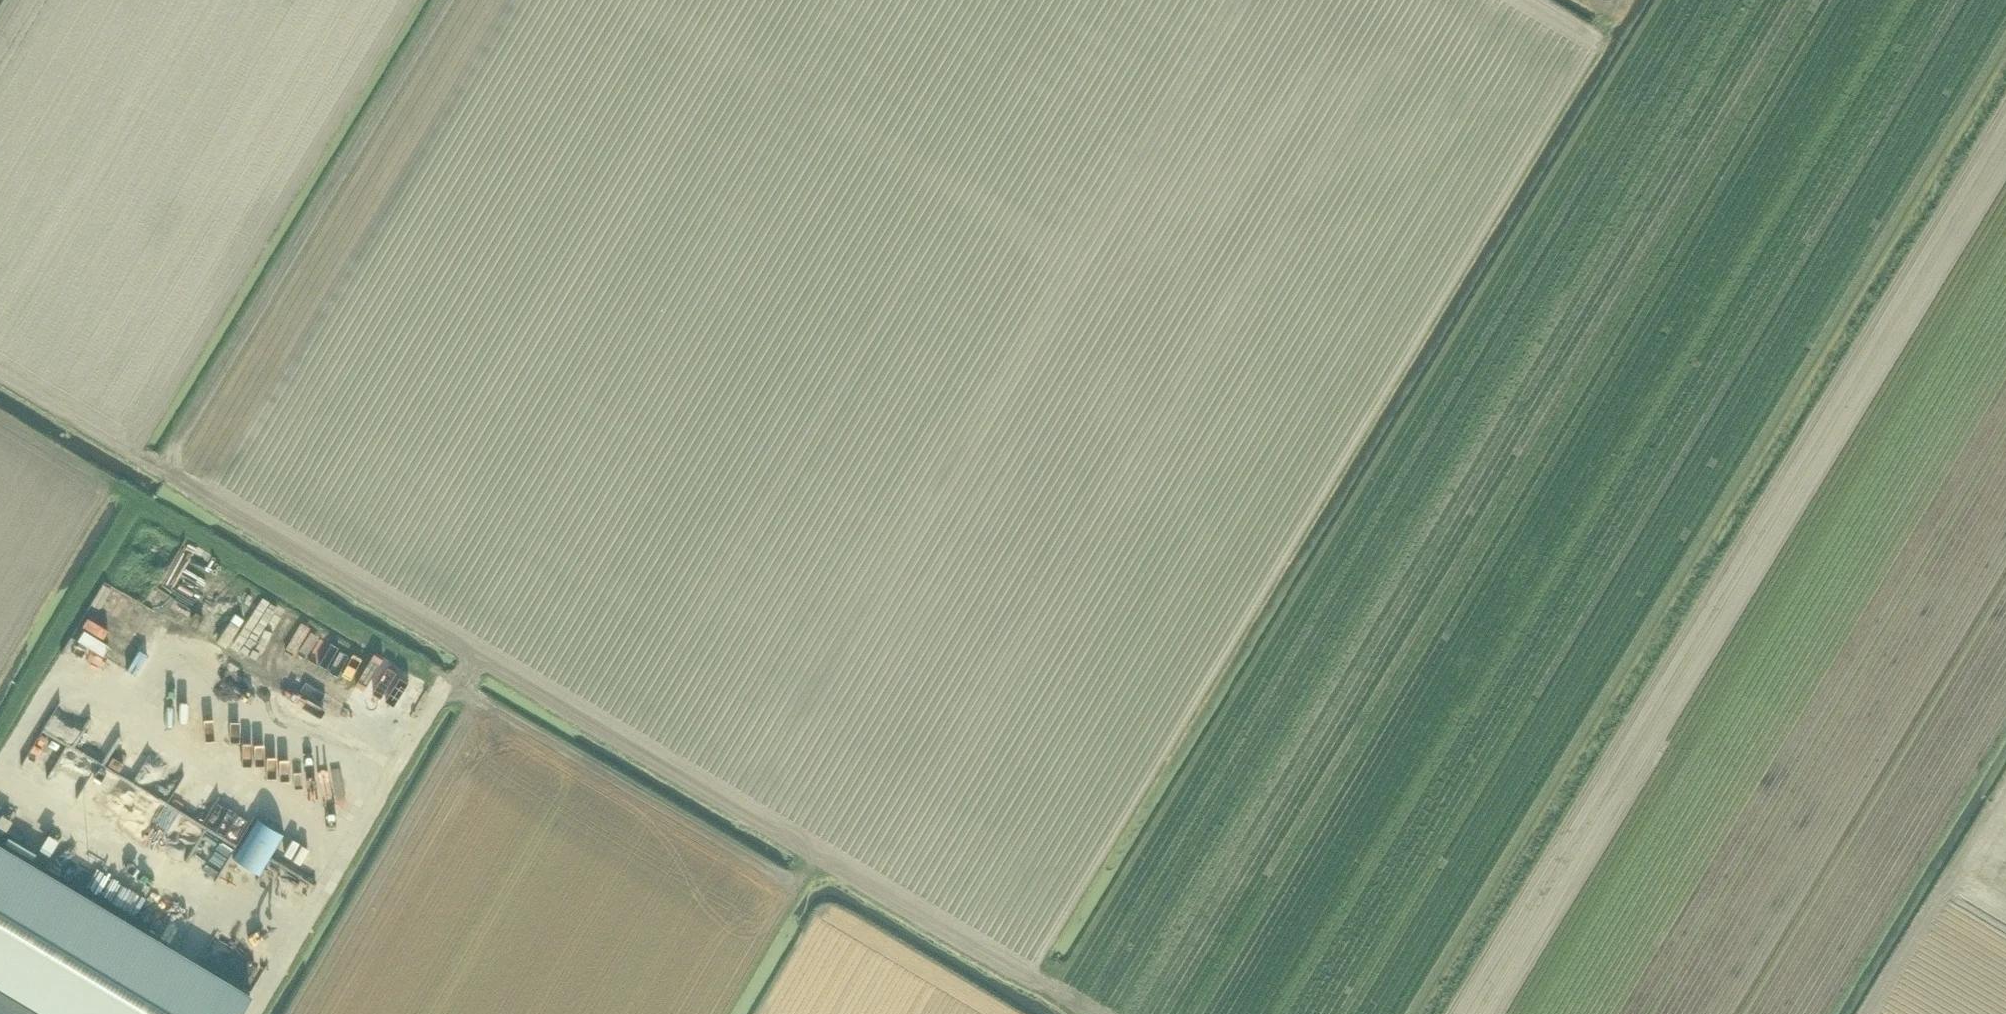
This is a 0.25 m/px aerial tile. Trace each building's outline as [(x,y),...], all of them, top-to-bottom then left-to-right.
[(195,552),(187,567),(212,581),(221,566),(195,552)] [(412,660),(347,624),(339,638),(332,634),(320,655),(351,672),(366,645),(407,668),(412,660)] [(161,674),(162,697),(183,697),(184,707),(193,707),(192,687),(181,687),(180,673),(161,674)] [(425,700),(434,685),(424,679),(415,694),(425,700)] [(209,721),(218,721),(218,700),(209,700),(209,721)] [(296,708),(283,712),(287,726),(301,722),(296,708)] [(289,763),(300,767),(307,749),(296,745),(289,763)] [(202,806),(208,798),(201,794),(204,788),(194,781),(185,796),(202,806)] [(286,849),(297,824),(270,812),(240,881),(292,904),(311,860),(286,849)] [(302,852),(312,836),(303,830),(293,846),(302,852)] [(252,994),(0,843),(0,1013),(240,1013),(252,994)] [(92,880),(130,897),(144,868),(108,851),(104,861),(101,860),(92,880)]
